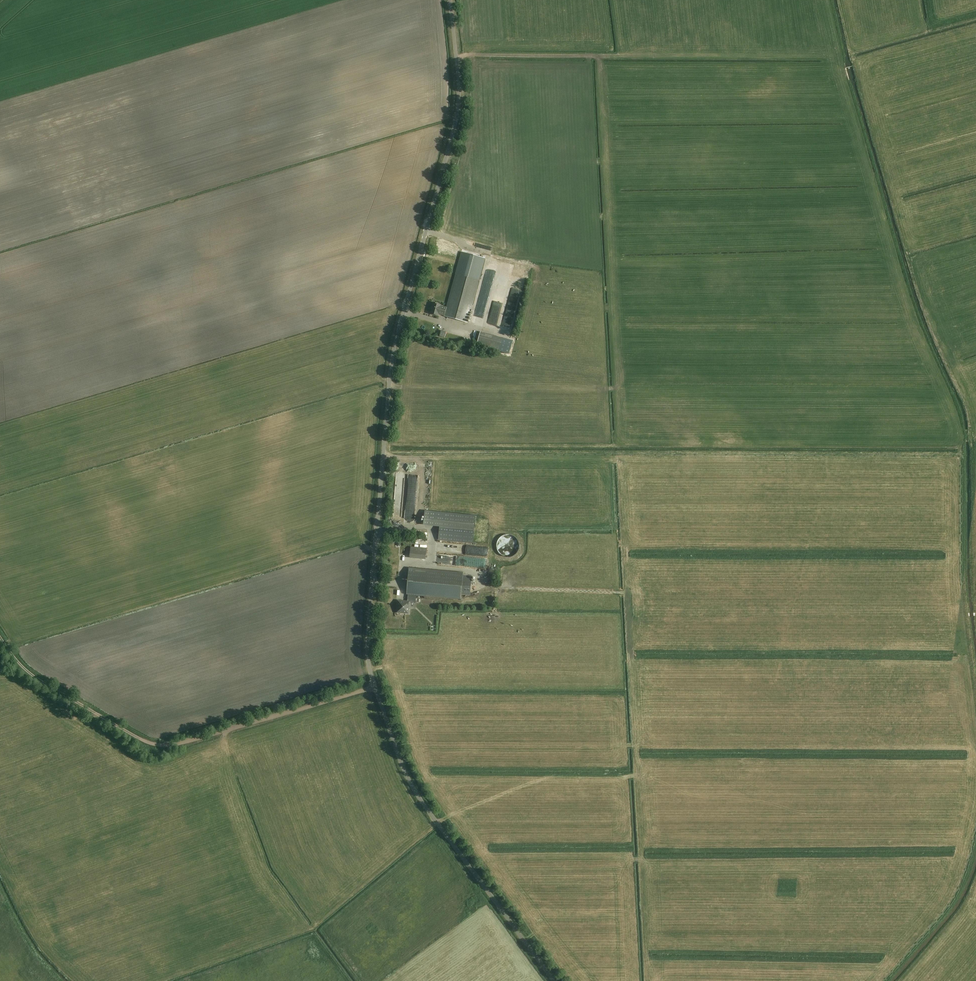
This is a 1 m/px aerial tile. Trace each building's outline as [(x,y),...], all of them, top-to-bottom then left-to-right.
[(451,251),(455,238),(447,236),(443,249),(451,251)] [(479,280),(456,273),(446,310),(440,308),(441,306),(438,305),(438,304),(433,302),(432,307),(433,307),(431,314),(438,316),(439,314),(444,315),(444,316),(468,323),(479,280)] [(498,323),(504,303),(494,300),(488,320),(498,323)] [(514,321),(518,308),(507,304),(503,316),(509,318),(509,319),(514,321)] [(494,335),(481,332),(477,345),(490,349),(494,335)] [(412,525),(427,527),(426,538),(461,541),(463,514),(414,510),(412,525)] [(427,560),(428,548),(415,547),(415,542),(412,541),(411,558),(427,560)] [(398,601),(397,613),(409,614),(410,602),(416,602),(417,595),(461,599),(462,595),(470,596),(472,576),(463,575),(463,573),(409,568),(407,594),(409,595),(409,602),(398,601)]
